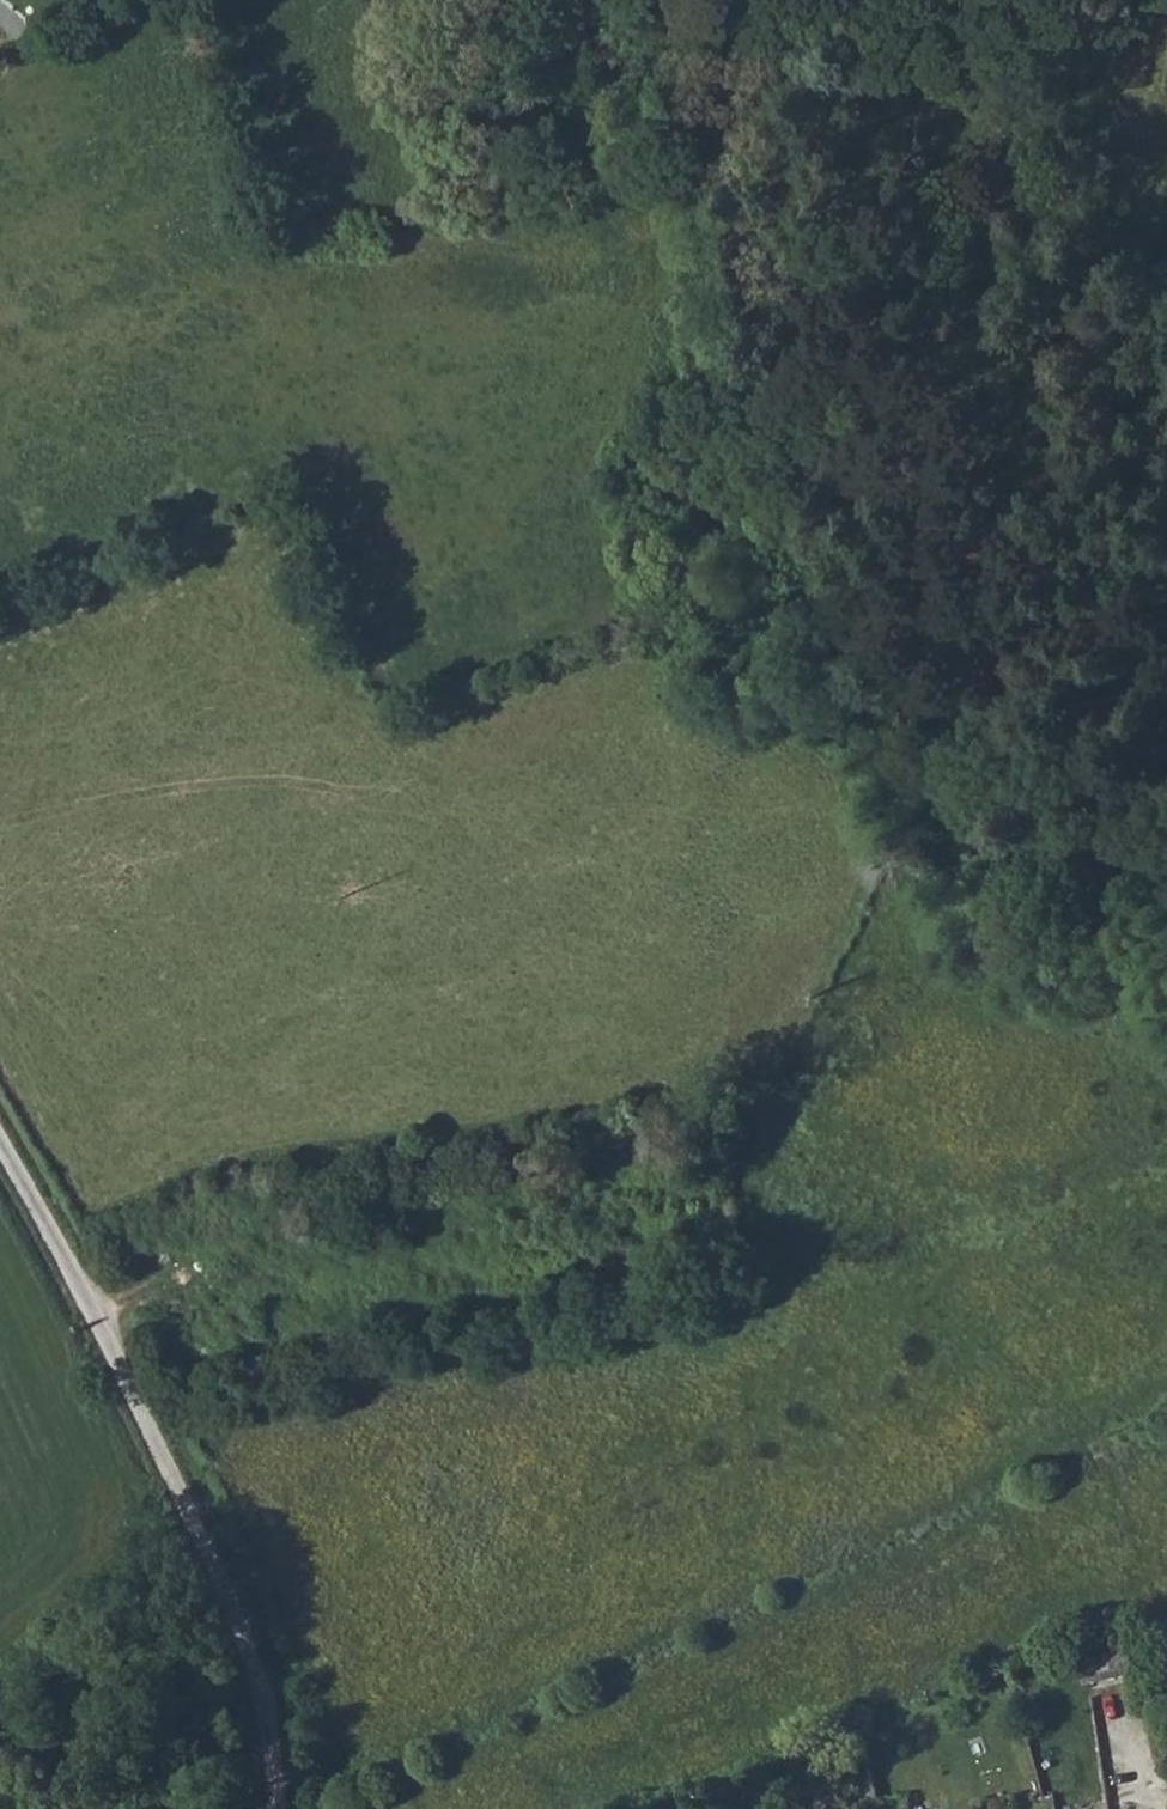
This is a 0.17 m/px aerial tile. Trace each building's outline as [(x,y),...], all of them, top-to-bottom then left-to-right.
[(533,14),(555,2),(554,0),(527,0),(533,14)] [(1149,1639),(1106,1648),(1113,1680),(1156,1671),(1149,1639)]
